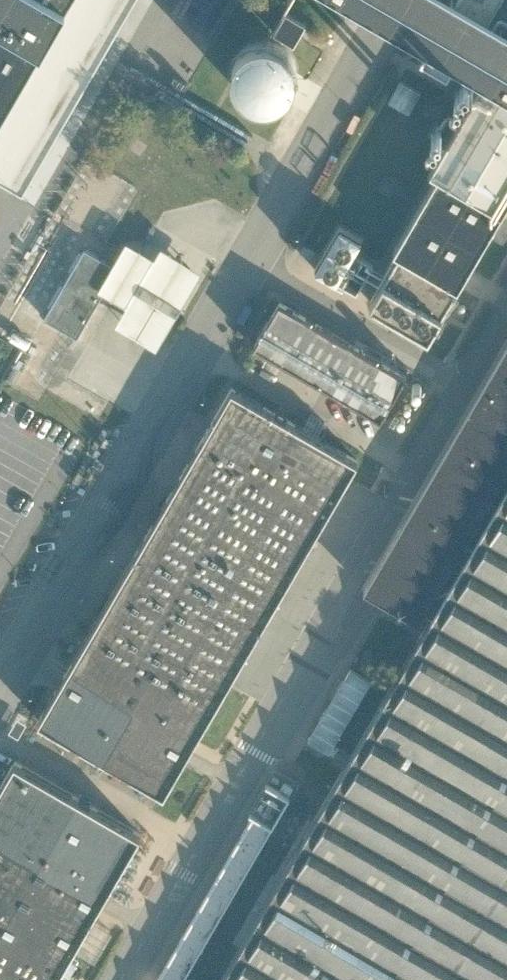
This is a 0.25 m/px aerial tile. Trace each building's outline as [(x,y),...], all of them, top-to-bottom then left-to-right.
[(62,0),(0,0),(0,107),(62,0)] [(477,0),(347,0),(386,22),(491,82),(506,91),(506,17),(477,0)] [(282,8),(270,28),(295,43),(307,22),(282,8)] [(275,103),(282,99),(289,95),(293,88),(296,81),(297,73),(296,66),(294,58),(289,52),(283,47),(276,44),(269,42),(261,42),(253,45),(247,49),(241,54),(237,61),(235,69),(235,76),(237,84),(241,91),(246,97),(252,101),(260,103),(268,104),(275,103)] [(491,82),(385,266),(355,249),(364,234),(341,221),(317,264),(356,286),(365,271),(378,278),(367,297),(433,335),(506,206),(506,53),(491,82)] [(358,207),(376,166),(351,156),(334,197),(358,207)] [(86,244),(44,312),(78,331),(105,286),(125,296),(114,316),(157,339),(176,308),(135,283),(141,273),(182,297),(201,265),(160,240),(153,251),(126,235),(112,259),(86,244)] [(405,368),(279,294),(254,338),(380,413),(405,368)] [(370,594),(424,624),(217,979),(506,979),(506,359),(370,594)] [(355,450),(231,377),(32,714),(161,790),(355,450)] [(345,664),(312,741),(337,751),(370,674),(345,664)] [(15,754),(0,778),(0,979),(56,979),(144,829),(15,754)] [(267,818),(247,808),(156,979),(182,979),(267,818)]
